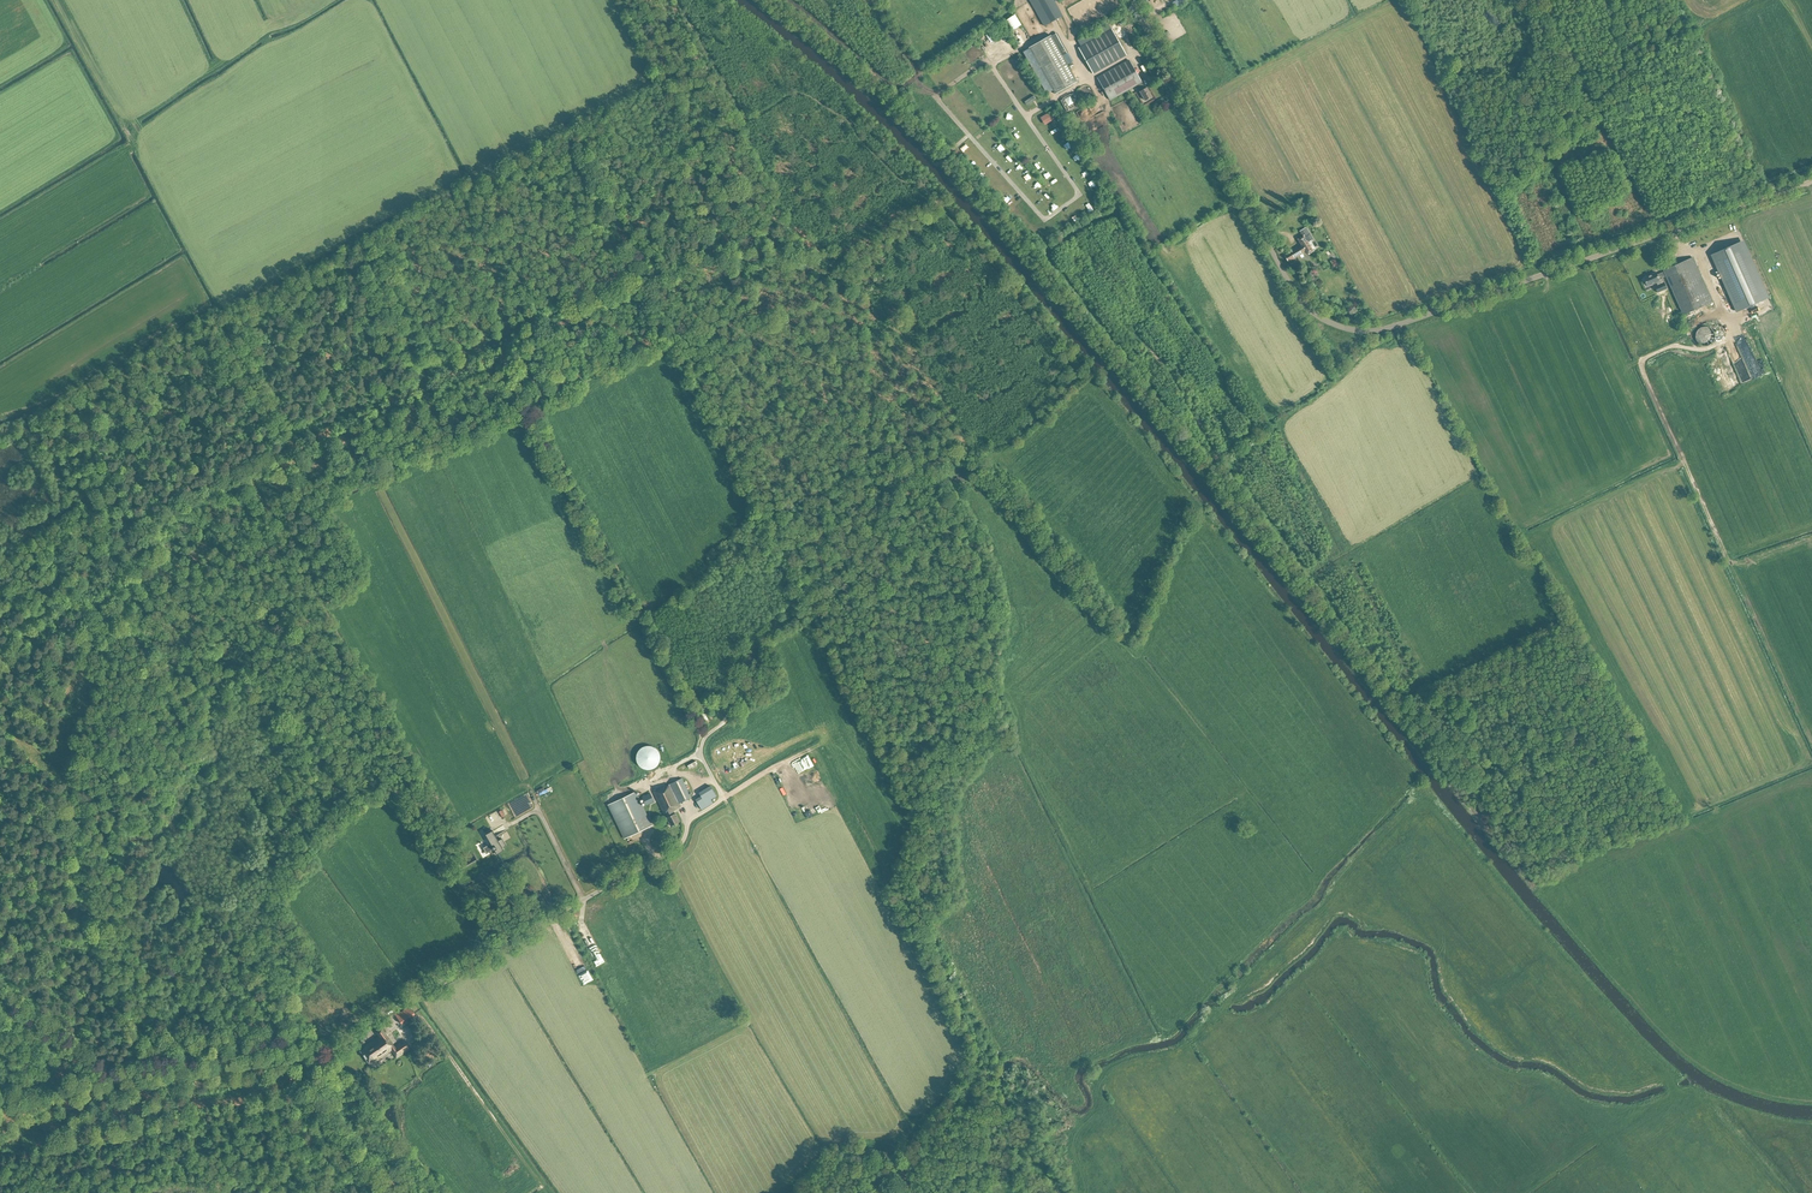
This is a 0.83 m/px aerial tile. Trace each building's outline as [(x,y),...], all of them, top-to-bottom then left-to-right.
[(1006,19),(1012,30),(1022,24),(1015,13),(1006,19)] [(1093,74),(1126,55),(1111,29),(1079,48),(1093,74)] [(1063,55),(1068,52),(1057,33),(1052,35),(1063,55)] [(1055,94),(1077,81),(1051,35),(1029,48),(1055,94)] [(1145,89),(1141,83),(1129,60),(1097,78),(1110,100),(1136,85),(1140,91),(1140,92),(1145,101),(1152,97),(1147,88),(1145,89)] [(1067,111),(1079,104),(1073,93),(1071,94),(1070,94),(1063,98),(1062,99),(1061,100),(1067,111)] [(1048,123),(1055,119),(1050,112),(1040,117),(1042,121),(1046,119),(1048,123)] [(1309,239),(1306,234),(1298,239),(1301,244),(1290,250),(1291,251),(1284,255),(1288,261),(1290,260),(1290,261),(1306,252),(1307,254),(1312,251),(1307,241),(1309,239)] [(1739,244),(1717,254),(1724,270),(1719,272),(1737,311),(1769,297),(1751,257),(1746,260),(1739,244)] [(1713,302),(1693,258),(1664,271),(1665,272),(1657,275),(1656,273),(1644,278),(1648,286),(1660,281),(1659,279),(1667,276),(1684,315),(1713,302)] [(1707,346),(1710,344),(1713,342),(1714,340),(1715,337),(1715,334),(1713,331),(1711,328),(1708,327),(1705,326),(1702,327),(1700,328),(1697,331),(1696,334),(1696,337),(1696,340),(1698,342),(1700,344),(1703,346),(1707,346)] [(1743,359),(1749,371),(1739,375),(1742,383),(1763,374),(1755,356),(1749,359),(1748,357),(1743,359)] [(637,754),(636,756),(636,758),(637,760),(637,762),(638,764),(639,766),(641,767),(643,768),(645,769),(647,769),(649,770),(651,769),(653,769),(655,768),(656,766),(658,765),(659,763),(660,761),(660,759),(660,757),(660,755),(659,753),(658,751),(657,749),(656,748),(654,747),(652,746),(650,746),(648,746),(646,746),(644,747),(642,747),(640,749),(639,750),(638,752),(637,754)] [(814,764),(805,768),(814,790),(823,787),(814,764)] [(674,814),(672,811),(681,806),(679,803),(691,797),(682,778),(654,792),(664,815),(666,814),(668,816),(667,817),(671,826),(680,822),(675,813),(674,814)] [(711,786),(699,793),(701,796),(695,799),(702,810),(713,803),(711,799),(717,796),(711,786)] [(625,838),(652,826),(636,792),(608,805),(625,838)] [(646,805),(654,801),(651,793),(642,797),(646,805)] [(811,794),(802,799),(807,808),(816,804),(811,794)] [(796,820),(805,816),(797,797),(789,800),(796,820)] [(491,843),(483,848),(486,854),(494,849),(494,850),(495,850),(497,853),(504,850),(503,847),(506,845),(502,838),(499,840),(493,830),(486,834),(491,843)] [(582,984),(592,979),(588,971),(585,972),(584,968),(577,971),(582,984)] [(401,1023),(415,1014),(409,1006),(396,1015),(401,1023)] [(394,1047),(384,1034),(385,1033),(381,1028),(375,1032),(378,1037),(369,1043),(364,1047),(365,1048),(360,1052),(369,1065),(390,1051),(396,1058),(409,1049),(403,1041),(394,1047)]
